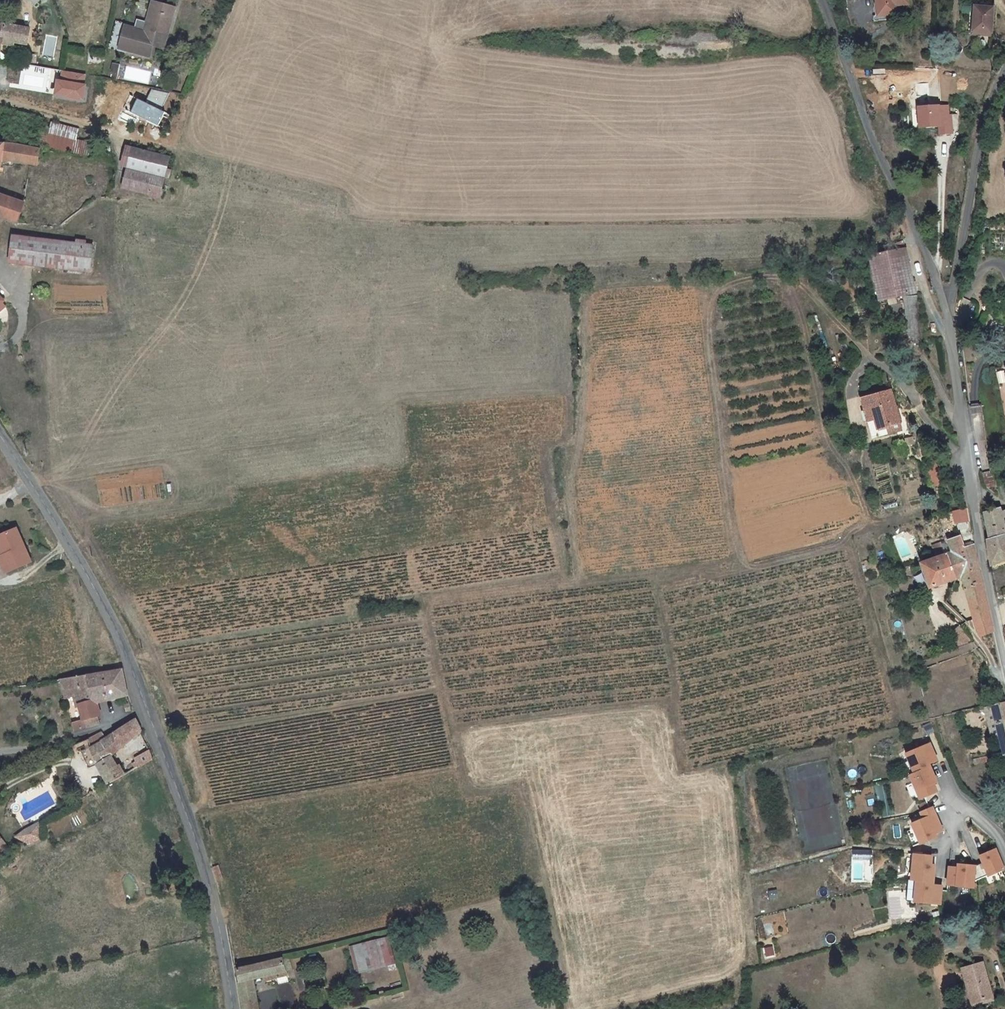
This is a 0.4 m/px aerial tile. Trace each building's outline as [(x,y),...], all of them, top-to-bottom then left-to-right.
[(152,32),(167,36),(176,6),(154,0),(148,21),(138,18),(135,27),(126,24),(119,47),(148,55),(151,44),(149,43),(152,32)] [(886,12),(886,3),(898,2),(898,0),(867,0),(868,14),(886,12)] [(988,2),(964,1),(964,31),(973,31),(984,32),(986,32),(988,2)] [(12,44),(12,39),(27,41),(29,27),(0,22),(0,43),(12,44)] [(149,43),(151,44),(164,48),(167,36),(152,32),(149,43)] [(18,54),(19,64),(31,65),(31,54),(18,54)] [(936,103),(909,105),(911,127),(929,126),(929,134),(942,133),(941,118),(937,118),(936,103)] [(100,158),(103,145),(75,139),(77,129),(48,123),(48,127),(41,126),(37,145),(100,158)] [(2,160),(30,165),(45,167),(49,152),(29,148),(0,144),(0,171),(2,160)] [(123,152),(129,153),(122,189),(160,195),(167,155),(124,146),(123,152)] [(22,202),(0,194),(0,215),(16,221),(22,202)] [(86,244),(76,243),(15,235),(11,262),(89,273),(93,245),(86,244)] [(896,246),(859,252),(867,298),(903,291),(896,246)] [(897,342),(913,341),(908,295),(892,296),(897,342)] [(6,301),(0,306),(0,314),(1,314),(10,306),(6,301)] [(852,397),(856,439),(887,435),(882,394),(852,397)] [(1000,499),(1004,497),(1004,481),(1003,476),(994,479),(1000,499)] [(998,509),(982,515),(989,540),(985,542),(990,567),(1004,562),(1004,533),(998,509)] [(2,576),(23,568),(10,533),(0,537),(0,570),(2,576)] [(948,539),(951,552),(946,553),(949,565),(951,579),(952,578),(957,577),(980,572),(975,546),(964,548),(962,536),(948,539)] [(936,556),(919,559),(924,585),(951,579),(949,565),(946,553),(951,552),(948,539),(934,543),(936,556)] [(980,572),(957,577),(975,619),(983,634),(994,629),(980,572)] [(121,670),(64,678),(68,696),(75,694),(85,726),(98,722),(92,701),(128,695),(121,670)] [(977,710),(982,739),(988,738),(991,758),(1004,756),(1004,736),(1001,704),(977,710)] [(105,738),(89,747),(81,752),(90,768),(98,763),(112,754),(141,729),(137,718),(106,739),(105,738)] [(87,740),(89,747),(105,738),(101,732),(87,740)] [(910,775),(920,799),(933,793),(930,785),(933,784),(937,782),(928,760),(936,757),(930,744),(906,753),(915,773),(910,775)] [(153,760),(150,752),(136,760),(140,767),(153,760)] [(98,763),(109,783),(124,775),(112,754),(98,763)] [(976,762),(963,765),(964,771),(977,768),(976,762)] [(1001,816),(1004,815),(1004,782),(994,784),(1001,816)] [(921,814),(922,819),(927,817),(935,814),(933,809),(921,814)] [(922,819),(911,823),(920,843),(935,837),(934,834),(932,830),(941,827),(935,814),(927,817),(922,819)] [(39,821),(18,832),(26,846),(47,835),(39,821)] [(8,847),(0,838),(0,854),(8,847)] [(948,871),(946,885),(972,888),(972,882),(1003,870),(995,850),(979,856),(982,863),(974,866),(957,864),(956,872),(948,871)] [(926,864),(927,855),(913,854),(910,879),(915,880),(913,901),(938,903),(940,890),(931,889),(932,885),(934,865),(930,864),(926,864)] [(219,866),(213,868),(216,881),(222,880),(219,866)] [(355,970),(387,962),(388,969),(395,967),(388,937),(349,946),(355,970)] [(286,972),(290,971),(288,957),(235,968),(243,1008),(258,1008),(252,979),(263,976),(286,972)] [(970,1004),(993,998),(983,962),(961,968),(970,1004)] [(287,977),(286,972),(263,976),(264,981),(287,977)] [(310,983),(321,979),(319,972),(308,976),(310,983)] [(277,1008),(287,1008),(294,1007),(288,983),(272,988),(277,1008)]
